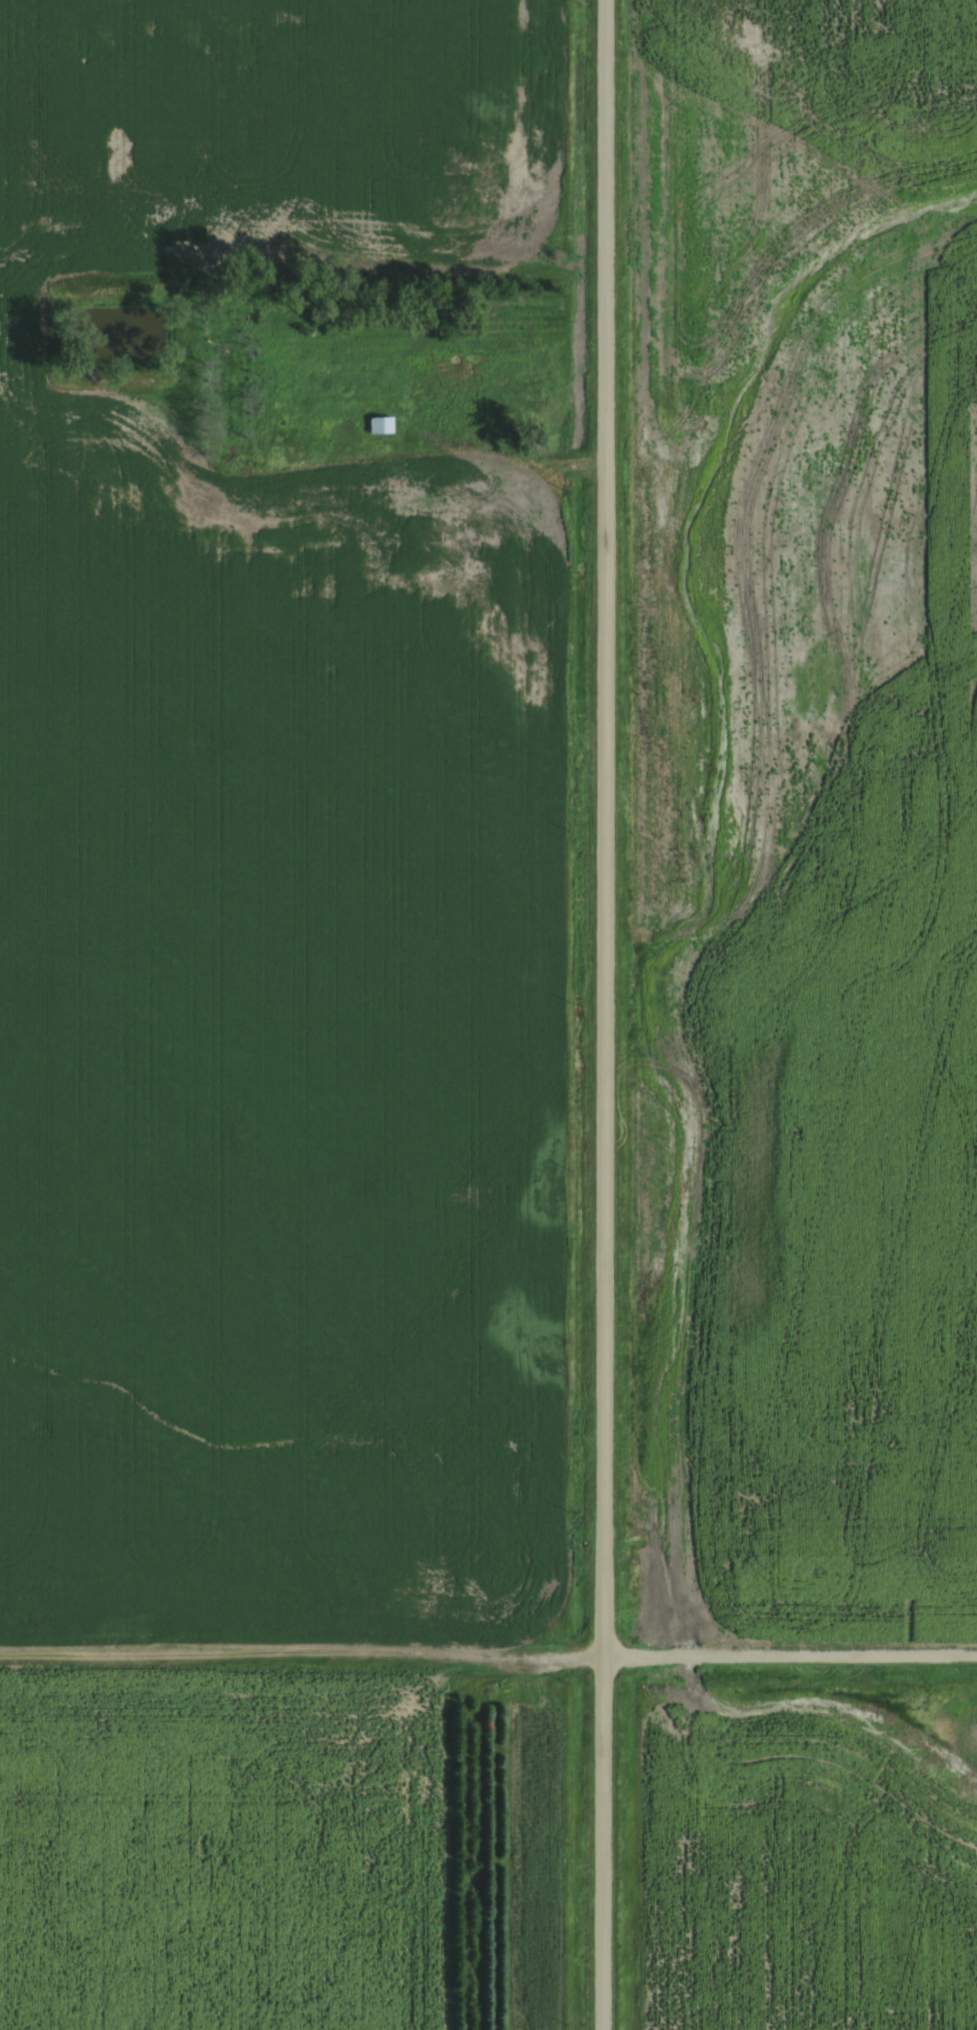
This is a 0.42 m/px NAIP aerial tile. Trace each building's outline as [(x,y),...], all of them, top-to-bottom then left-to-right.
[(394,435),(394,418),(369,418),(369,435),(394,435)]
